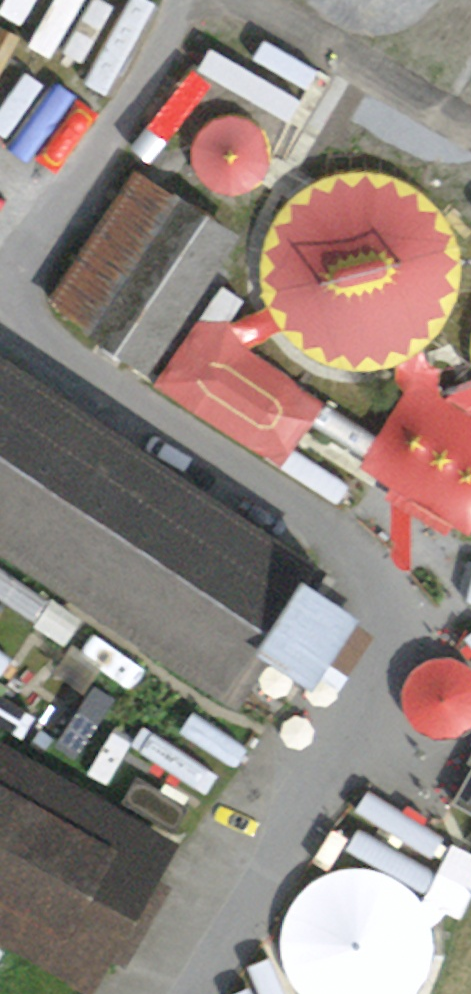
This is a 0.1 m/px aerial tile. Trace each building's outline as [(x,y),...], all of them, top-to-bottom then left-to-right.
[(138,174),(53,303),(146,365),(232,235),(138,174)] [(338,383),(253,341),(271,306),(216,278),(162,386),(268,439),(279,417),(313,434),(338,383)] [(470,523),(470,372),(425,347),(362,464),(470,523)] [(320,570),(0,357),(0,542),(236,698),(272,644),(309,669),(346,614),(307,589),(320,570)] [(309,669),(339,689),(376,634),(346,614),(309,669)] [(407,678),(442,734),(470,716),(470,650),(466,642),(407,678)] [(88,980),(104,953),(151,872),(166,846),(0,750),(0,929),(88,980)] [(104,953),(124,965),(171,884),(151,872),(104,953)] [(357,945),(372,966),(346,984),(353,993),(407,993),(433,976),(420,957),(405,967),(380,930),(357,945)]
